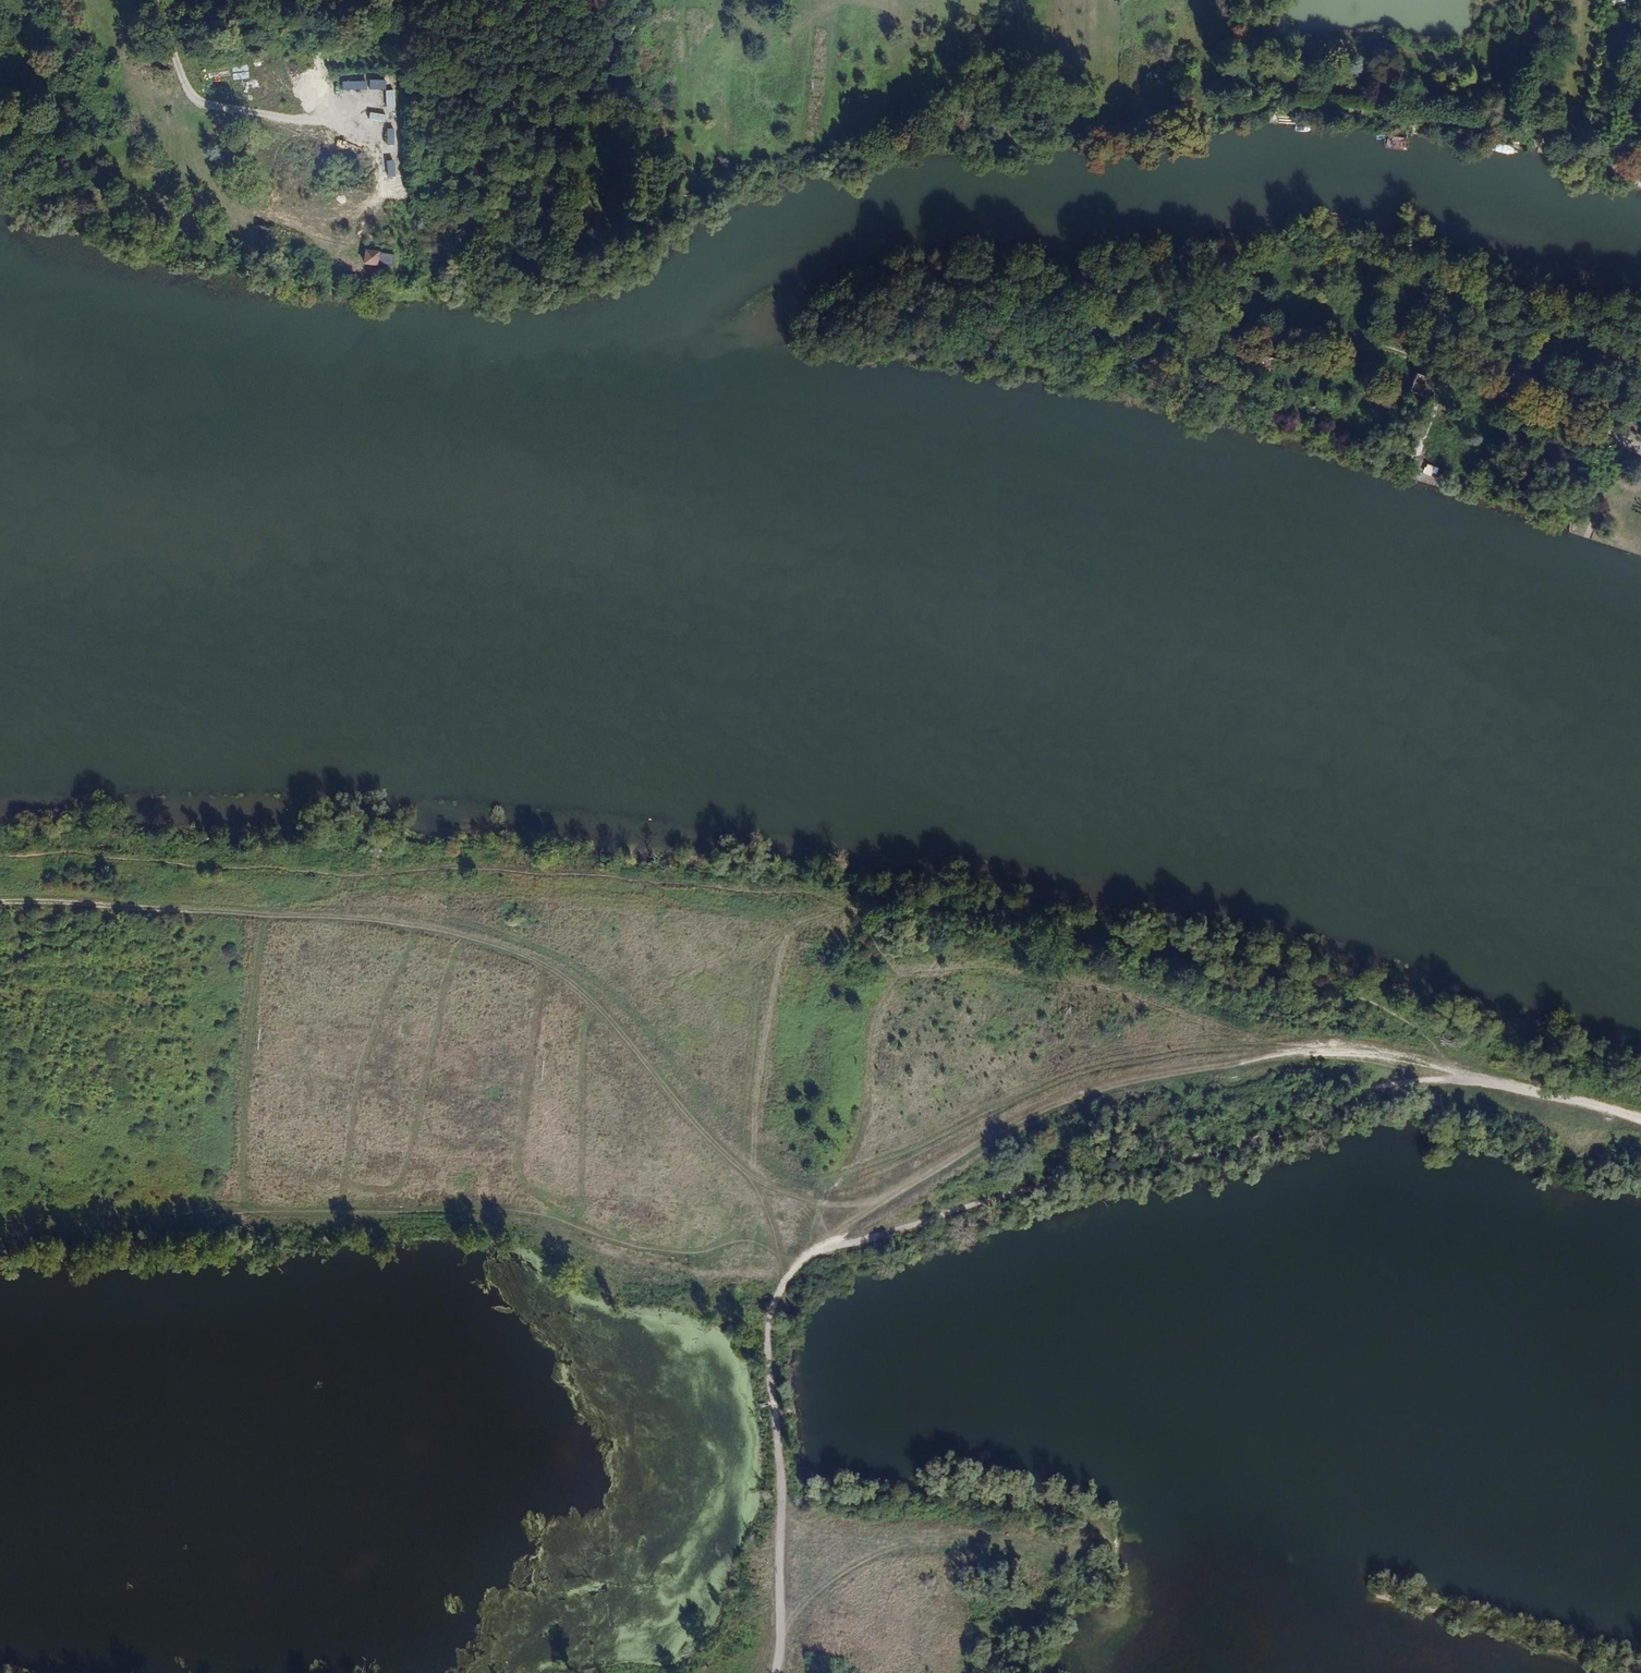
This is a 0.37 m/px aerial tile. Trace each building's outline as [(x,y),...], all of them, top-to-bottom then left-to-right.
[(195,81),(204,80),(202,62),(194,63),(195,81)] [(364,251),(362,263),(383,265),(384,254),(364,251)] [(1415,390),(1430,393),(1434,377),(1418,373),(1415,390)]
